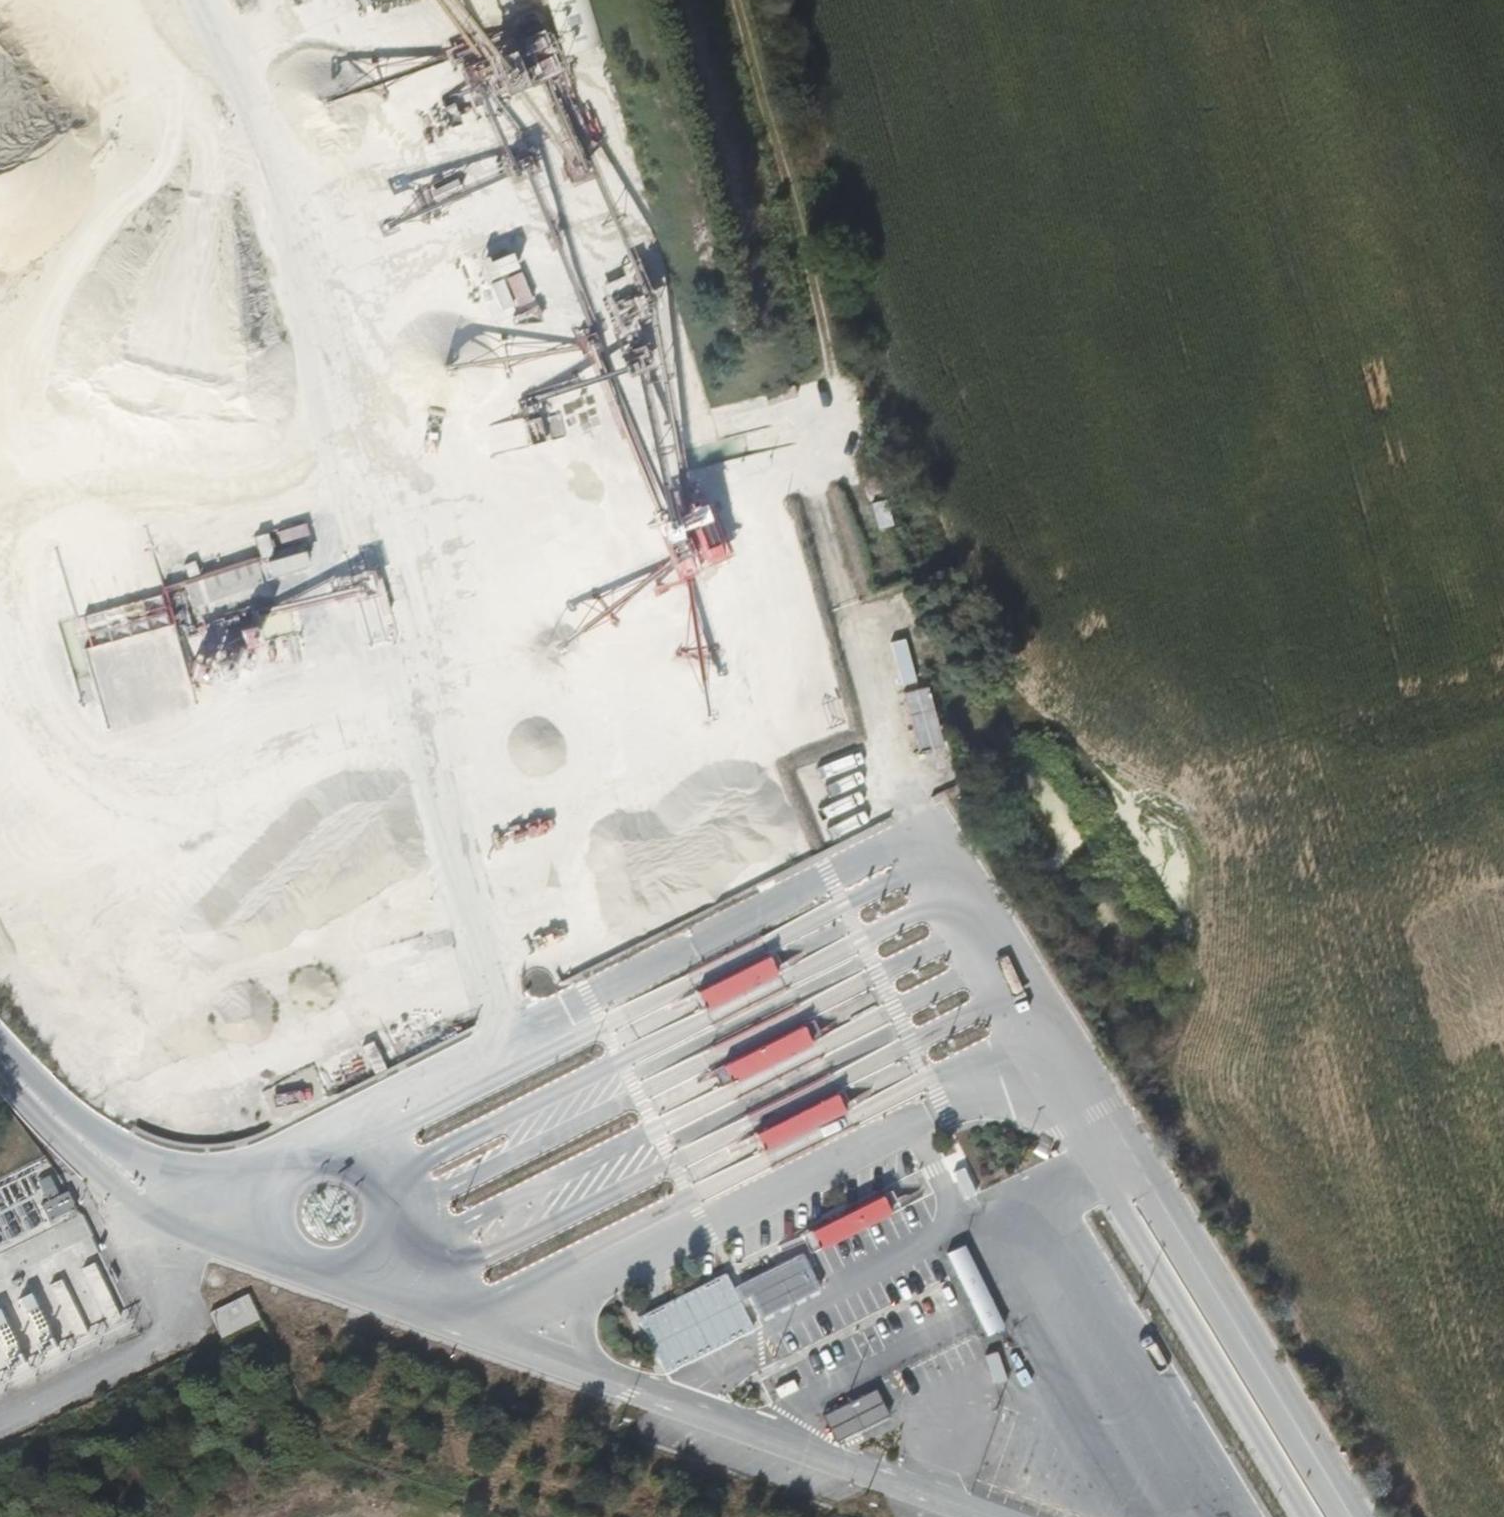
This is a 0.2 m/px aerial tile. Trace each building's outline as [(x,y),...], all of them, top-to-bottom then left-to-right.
[(569,54),(603,42),(589,0),(550,0),(569,54)] [(540,106),(551,139),(584,128),(550,23),(494,41),(503,69),(522,63),(532,93),(547,88),(552,102),(540,106)] [(485,259),(490,276),(517,267),(512,251),(485,259)] [(521,270),(506,275),(515,305),(530,301),(521,270)] [(685,528),(696,526),(702,549),(717,546),(707,501),(680,507),(685,528)] [(255,536),(266,575),(310,562),(299,523),(255,536)] [(234,590),(262,581),(256,560),(227,569),(234,590)] [(90,645),(169,624),(161,594),(82,615),(90,645)] [(929,686),(905,691),(917,748),(941,743),(929,686)] [(397,944),(366,957),(370,968),(402,955),(397,944)] [(773,974),(764,956),(693,993),(702,1010),(773,974)] [(809,1040),(801,1024),(719,1065),(729,1081),(809,1040)] [(843,1112),(833,1094),(753,1135),(762,1154),(843,1112)] [(68,1195),(41,1202),(45,1220),(72,1214),(68,1195)] [(209,1313),(221,1338),(259,1320),(248,1295),(209,1313)]
